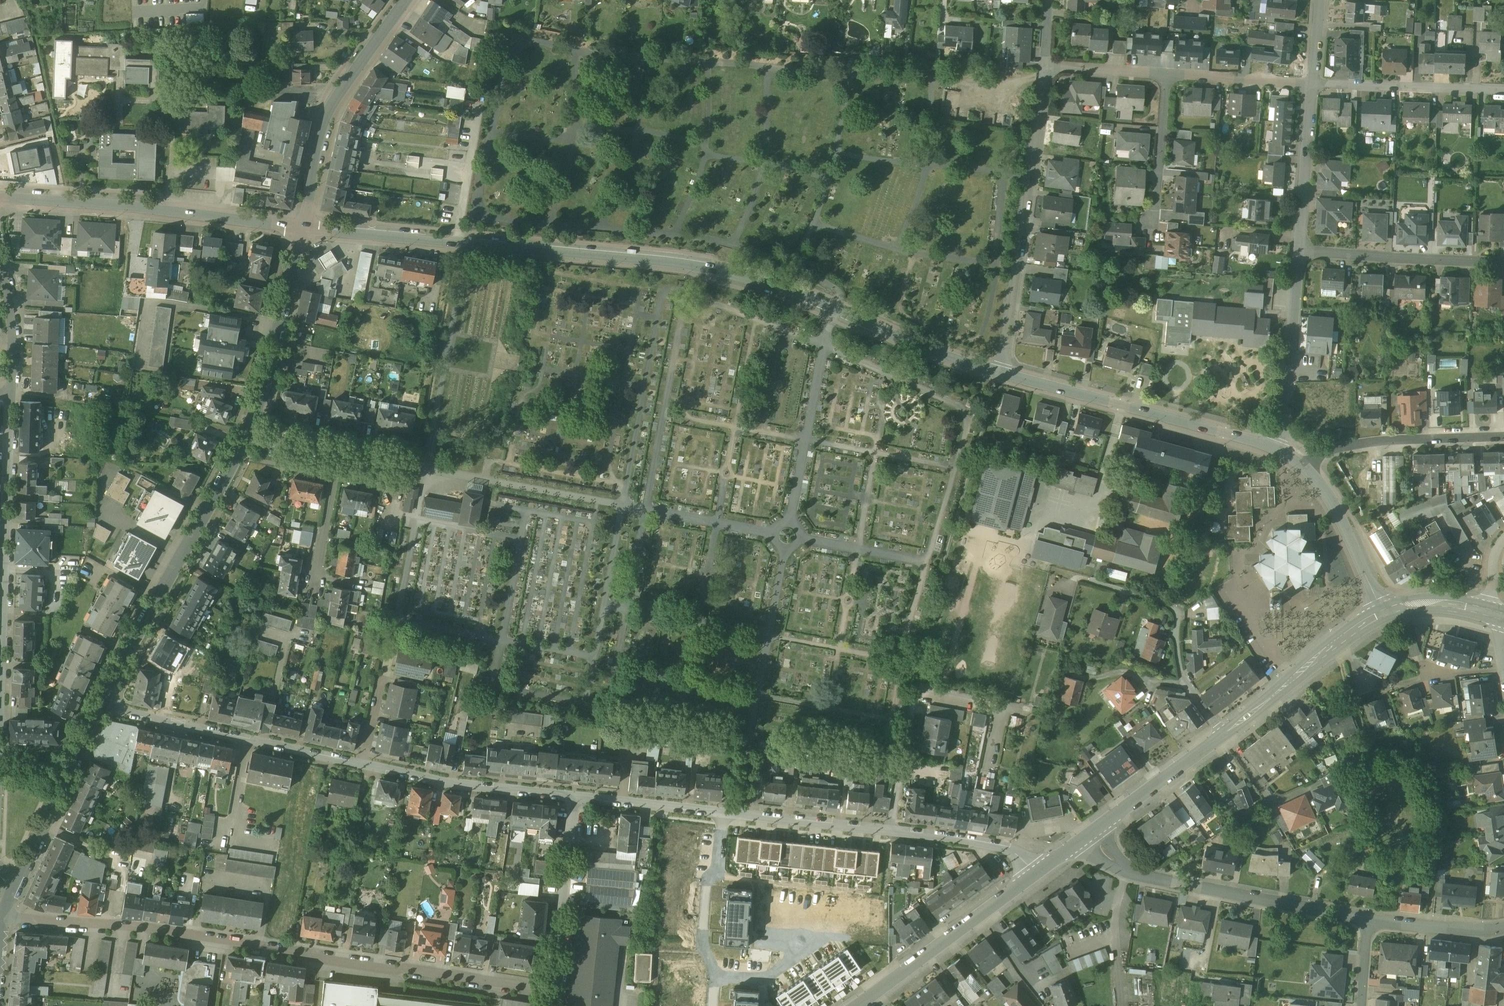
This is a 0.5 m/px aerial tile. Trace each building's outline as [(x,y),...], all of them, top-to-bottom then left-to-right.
[(362,2),(373,9),(379,0),(363,0),(362,2)] [(432,0),(431,0),(420,16),(436,27),(443,31),(444,33),(451,23),(447,21),(442,17),(447,10),(432,0)] [(478,7),(482,8),(482,10),(486,10),(487,1),(479,0),(478,7)] [(886,11),(885,24),(892,24),(891,29),(903,30),(905,0),(895,0),(894,11),(886,11)] [(1069,9),(1079,10),(1080,0),(1097,1),(1097,0),(1069,0),(1069,9)] [(1147,6),(1164,9),(1165,2),(1152,1),(1152,0),(1147,0),(1147,6)] [(1211,0),(1208,0),(1207,0),(1205,2),(1204,7),(1217,8),(1229,9),(1230,7),(1230,0),(1211,0)] [(1250,19),(1274,22),(1275,16),(1266,15),(1268,0),(1251,0),(1250,19)] [(1291,0),(1268,0),(1266,15),(1275,16),(1295,18),(1298,1),(1291,0)] [(1365,3),(1348,2),(1346,20),(1347,20),(1346,23),(1354,24),(1354,21),(1363,22),(1364,14),(1365,4),(1365,3)] [(1383,6),(1375,5),(1374,19),(1382,19),(1383,6)] [(1229,9),(1217,8),(1216,15),(1234,18),(1235,7),(1230,7),(1229,9)] [(1485,8),(1475,7),(1474,22),(1485,22),(1485,8)] [(452,13),(447,10),(442,17),(447,21),(452,13)] [(436,27),(420,16),(410,32),(440,52),(443,51),(452,38),(444,33),(439,40),(438,39),(443,31),(436,27)] [(1198,19),(1174,16),(1173,27),(1205,30),(1206,21),(1206,20),(1198,19)] [(348,29),(348,18),(341,19),(341,17),(339,17),(339,19),(339,30),(348,29)] [(0,24),(0,36),(8,34),(9,35),(29,29),(25,18),(0,24)] [(294,22),(282,22),(282,30),(294,29),(294,22)] [(1295,24),(1277,22),(1276,31),(1293,33),(1295,24)] [(471,37),(451,23),(444,33),(452,38),(464,47),(469,49),(471,37)] [(1090,25),(1072,24),(1071,44),(1088,45),(1089,45),(1090,29),(1090,25)] [(509,27),(497,25),(496,31),(508,33),(509,27)] [(973,29),(946,26),(945,35),(946,36),(945,44),(957,45),(957,48),(972,50),(973,29)] [(1017,27),(1008,27),(1007,46),(1010,46),(1009,61),(1022,62),(1030,63),(1031,47),(1029,47),(1030,43),(1031,43),(1031,41),(1030,40),(1031,29),(1032,29),(1017,27)] [(1090,29),(1089,45),(1088,45),(1088,48),(1106,49),(1108,30),(1090,29)] [(1364,31),(1351,30),(1350,39),(1358,40),(1358,45),(1364,45),(1364,31)] [(313,31),(292,32),(293,51),(314,50),(313,31)] [(1265,33),(1250,31),(1248,43),(1263,45),(1264,44),(1275,45),(1274,49),(1275,49),(1291,51),(1293,38),(1276,36),(1277,35),(1265,34),(1265,33)] [(506,35),(494,33),(493,39),(505,41),(506,35)] [(1132,53),(1145,54),(1147,34),(1133,33),(1133,38),(1132,50),(1132,53)] [(1501,34),(1482,33),(1481,52),(1489,52),(1489,60),(1501,61),(1502,50),(1500,50),(1501,34)] [(1147,34),(1145,54),(1159,55),(1159,51),(1160,39),(1161,35),(1147,34)] [(945,35),(938,35),(937,48),(945,48),(945,44),(946,36),(945,35)] [(414,49),(395,37),(390,44),(381,59),(400,72),(405,65),(404,64),(414,49)] [(483,39),(471,37),(469,49),(481,51),(483,39)] [(23,39),(17,40),(18,44),(10,46),(12,53),(4,55),(5,57),(17,54),(31,50),(28,41),(24,43),(23,39)] [(1350,39),(1337,39),(1337,54),(1358,55),(1358,45),(1358,40),(1350,39)] [(1190,41),(1176,40),(1175,59),(1189,60),(1190,41)] [(1190,41),(1189,60),(1203,61),(1203,58),(1203,47),(1204,41),(1190,41)] [(109,47),(73,46),(72,75),(108,76),(108,69),(126,70),(126,59),(127,55),(127,44),(109,43),(109,47)] [(467,50),(459,44),(456,49),(463,54),(467,50)] [(1430,44),(1420,44),(1419,71),(1434,72),(1435,55),(1429,55),(1430,44)] [(0,45),(0,58),(5,57),(4,55),(12,53),(10,46),(3,48),(2,45),(0,45)] [(429,53),(419,46),(416,51),(426,58),(429,53)] [(1291,51),(1275,49),(1274,53),(1265,52),(1265,51),(1264,51),(1265,48),(1253,46),(1251,59),(1290,64),(1291,51)] [(1211,47),(1203,47),(1203,58),(1210,59),(1211,47)] [(31,50),(17,54),(18,58),(25,56),(26,59),(29,58),(30,65),(32,64),(39,63),(35,49),(31,50)] [(1240,51),(1219,49),(1218,62),(1239,64),(1240,51)] [(1445,54),(1435,53),(1435,55),(1434,72),(1450,73),(1451,53),(1451,51),(1445,50),(1445,54)] [(1394,53),(1385,53),(1384,72),(1397,72),(1397,71),(1405,71),(1406,69),(1406,51),(1396,51),(1394,53)] [(1414,51),(1406,51),(1406,69),(1414,69),(1414,51)] [(1467,51),(1459,51),(1459,54),(1451,53),(1450,73),(1466,73),(1467,51)] [(17,54),(5,57),(6,60),(13,58),(14,62),(19,61),(18,58),(17,54)] [(466,58),(453,54),(452,61),(465,65),(466,58)] [(1358,55),(1337,54),(1336,69),(1349,69),(1357,70),(1357,64),(1358,55)] [(0,58),(0,72),(8,70),(8,68),(15,66),(14,62),(13,58),(6,60),(5,57),(0,58)] [(150,59),(126,59),(126,70),(126,83),(159,84),(160,60),(153,60),(153,59),(150,59)] [(1022,62),(1009,61),(1009,65),(1008,65),(1008,68),(1005,67),(1005,68),(1022,69),(1021,69),(1022,62)] [(39,63),(32,64),(34,75),(41,73),(39,63)] [(1363,65),(1357,64),(1357,70),(1349,69),(1349,79),(1363,79),(1363,65)] [(390,72),(382,67),(379,72),(387,77),(390,72)] [(309,70),(292,69),(292,83),(310,83),(310,70),(309,70)] [(407,86),(384,83),(387,77),(379,72),(374,69),(362,86),(391,90),(405,92),(406,92),(407,86)] [(0,72),(0,87),(12,84),(8,70),(0,72)] [(1074,93),(1060,92),(1059,111),(1080,113),(1081,104),(1098,105),(1098,99),(1099,86),(1099,84),(1075,82),(1074,93)] [(0,87),(0,94),(2,101),(15,97),(14,94),(21,92),(19,85),(12,86),(12,84),(0,87)] [(391,90),(362,86),(354,98),(368,105),(373,98),(378,98),(388,99),(391,90)] [(466,89),(448,86),(446,97),(451,98),(464,100),(466,89)] [(1106,87),(1099,86),(1098,99),(1105,99),(1105,98),(1106,87)] [(1143,87),(1118,86),(1117,98),(1117,108),(1118,108),(1142,109),(1143,87)] [(405,92),(391,90),(388,99),(403,101),(405,92)] [(957,105),(960,93),(947,90),(945,102),(957,105)] [(1197,91),(1191,90),(1188,92),(1188,95),(1184,95),(1184,97),(1185,97),(1184,111),(1194,112),(1194,113),(1204,114),(1204,109),(1211,110),(1211,109),(1212,94),(1212,93),(1199,92),(1197,91)] [(1255,95),(1231,93),(1230,110),(1239,111),(1238,115),(1253,116),(1254,116),(1255,101),(1255,95)] [(1222,96),(1214,95),(1214,94),(1212,94),(1211,109),(1221,110),(1222,96)] [(30,95),(16,99),(15,97),(2,101),(5,112),(18,109),(18,107),(31,103),(32,103),(31,100),(30,95)] [(1289,97),(1272,95),(1271,107),(1277,108),(1277,101),(1288,102),(1289,97)] [(46,96),(31,100),(32,103),(31,103),(32,106),(47,102),(46,96)] [(368,105),(354,98),(348,107),(361,115),(363,113),(365,114),(371,105),(368,105)] [(464,100),(451,98),(450,106),(463,108),(464,100)] [(1117,98),(1105,98),(1105,99),(1103,109),(1117,110),(1118,108),(1117,108),(1117,98)] [(1340,99),(1324,99),(1323,119),(1338,120),(1338,126),(1350,126),(1351,111),(1352,104),(1351,104),(1340,103),(1340,99)] [(310,121),(296,118),(294,118),(294,117),(297,103),(298,102),(274,101),(270,116),(267,132),(263,148),(268,149),(268,150),(269,150),(280,152),(284,153),(283,162),(300,165),(300,166),(304,146),(306,138),(310,121)] [(1261,102),(1255,101),(1254,116),(1253,116),(1253,121),(1260,121),(1261,102)] [(1288,102),(1277,101),(1277,108),(1276,122),(1292,123),(1293,102),(1288,102)] [(1383,105),(1363,104),(1363,125),(1370,126),(1370,127),(1383,127),(1383,122),(1390,123),(1391,123),(1391,117),(1392,101),(1383,101),(1383,105)] [(1430,103),(1404,102),(1403,121),(1430,122),(1430,109),(1430,103)] [(1473,105),(1444,104),(1444,111),(1444,122),(1472,123),(1473,105)] [(208,112),(178,111),(177,130),(209,132),(209,125),(225,126),(226,106),(208,105),(208,112)] [(1496,128),(1496,106),(1485,105),(1484,127),(1496,128)] [(1496,128),(1496,133),(1503,133),(1503,110),(1501,110),(1501,106),(1496,106),(1496,128)] [(361,115),(348,107),(341,121),(354,125),(356,126),(361,115)] [(5,112),(2,113),(5,126),(8,126),(23,122),(20,109),(18,109),(5,112)] [(270,116),(245,110),(241,131),(254,133),(255,129),(267,132),(270,116)] [(461,116),(449,115),(448,126),(449,126),(460,128),(461,116)] [(23,122),(8,126),(11,140),(25,136),(46,131),(46,130),(53,129),(50,116),(42,117),(43,121),(28,124),(27,121),(23,122)] [(1084,120),(1071,118),(1070,124),(1080,125),(1080,126),(1083,126),(1084,120)] [(354,125),(341,121),(338,132),(359,138),(362,128),(356,126),(354,125)] [(1070,124),(1055,122),(1053,141),(1078,144),(1080,126),(1080,125),(1070,124)] [(1114,123),(1102,122),(1101,129),(1113,130),(1114,123)] [(1292,123),(1276,122),(1274,142),(1274,143),(1285,144),(1290,144),(1292,123)] [(1192,131),(1177,130),(1177,141),(1191,142),(1192,131)] [(269,165),(248,160),(254,133),(241,131),(236,168),(235,171),(266,177),(267,170),(268,170),(269,165)] [(359,138),(338,132),(335,144),(357,150),(359,138)] [(1149,136),(1119,133),(1118,149),(1131,150),(1130,159),(1146,160),(1147,151),(1148,151),(1149,136)] [(135,135),(100,134),(99,178),(133,180),(134,177),(138,177),(138,180),(156,180),(157,136),(140,135),(139,137),(135,137),(135,135)] [(1177,141),(1174,141),(1172,164),(1193,165),(1195,142),(1191,142),(1177,141)] [(1285,144),(1274,143),(1274,142),(1269,142),(1268,154),(1283,155),(1284,155),(1285,144)] [(357,150),(335,144),(330,168),(349,171),(351,171),(352,171),(357,150)] [(41,146),(11,152),(15,174),(34,171),(34,172),(54,168),(50,146),(41,148),(41,146)] [(214,188),(216,155),(183,154),(182,162),(175,162),(174,176),(181,176),(181,186),(214,188)] [(405,154),(405,165),(418,165),(418,154),(405,154)] [(1283,155),(1268,154),(1268,165),(1275,166),(1276,163),(1275,163),(1275,162),(1282,163),(1283,155)] [(1064,163),(1050,161),(1046,185),(1072,189),(1073,178),(1075,178),(1077,165),(1064,163)] [(1350,163),(1325,161),(1324,174),(1320,174),(1319,187),(1323,188),(1338,189),(1340,189),(1341,179),(1349,180),(1350,163)] [(300,165),(283,162),(280,173),(268,170),(267,170),(266,177),(269,178),(296,183),(300,166),(300,165)] [(1282,163),(1275,162),(1275,163),(1276,163),(1275,166),(1268,165),(1265,165),(1264,180),(1274,181),(1274,184),(1274,185),(1283,185),(1283,178),(1282,178),(1283,171),(1284,171),(1284,163),(1282,163)] [(442,180),(444,168),(430,165),(428,177),(442,180)] [(236,168),(217,167),(216,179),(234,180),(235,171),(236,168)] [(349,171),(330,168),(326,185),(347,187),(351,171),(349,171)] [(1141,172),(1118,170),(1117,186),(1120,186),(1119,199),(1133,200),(1132,203),(1141,204),(1143,187),(1140,187),(1141,172)] [(235,171),(234,180),(234,181),(267,187),(269,178),(266,177),(235,171)] [(1209,173),(1192,171),(1192,178),(1197,179),(1208,180),(1209,173)] [(1192,178),(1177,177),(1176,194),(1196,196),(1197,179),(1192,178)] [(296,183),(269,178),(267,187),(274,189),(278,186),(276,194),(293,197),(296,183)] [(347,187),(326,185),(321,209),(343,213),(344,212),(346,201),(348,188),(347,187)] [(1338,189),(1323,188),(1323,195),(1337,197),(1338,189)] [(293,197),(276,194),(275,203),(272,197),(266,196),(264,204),(291,208),(293,197)] [(1196,196),(1176,194),(1174,211),(1189,212),(1194,212),(1196,196)] [(1058,199),(1044,197),(1041,219),(1056,221),(1069,223),(1072,201),(1058,199)] [(1271,201),(1250,199),(1249,208),(1252,208),(1251,219),(1257,219),(1269,220),(1271,201)] [(1331,200),(1319,199),(1318,208),(1320,208),(1331,209),(1331,202),(1331,200)] [(365,204),(346,201),(344,212),(363,215),(365,204)] [(1331,209),(1320,208),(1318,232),(1337,233),(1338,219),(1351,220),(1352,204),(1331,202),(1331,209)] [(1205,213),(1194,212),(1189,212),(1188,224),(1204,225),(1205,213)] [(1491,213),(1491,215),(1481,214),(1480,225),(1482,225),(1482,232),(1478,232),(1478,234),(1480,234),(1480,240),(1500,241),(1503,241),(1503,235),(1503,226),(1503,220),(1502,220),(1502,214),(1491,213)] [(1386,216),(1366,215),(1365,240),(1386,241),(1387,224),(1387,216),(1386,216)] [(1428,215),(1413,215),(1412,224),(1400,224),(1399,242),(1428,243),(1428,229),(1429,215),(1428,215)] [(1457,222),(1441,222),(1440,244),(1466,245),(1467,232),(1467,217),(1458,216),(1457,222)] [(41,220),(24,219),(23,225),(24,225),(24,229),(23,229),(22,244),(31,245),(31,247),(40,248),(41,220)] [(1056,221),(1042,219),(1041,227),(1053,229),(1055,229),(1056,221)] [(59,221),(41,220),(40,248),(48,248),(49,246),(60,247),(60,231),(58,231),(58,227),(59,227),(59,221)] [(1178,223),(1168,222),(1167,232),(1177,232),(1178,223)] [(97,224),(79,223),(78,238),(78,247),(87,247),(87,250),(95,250),(97,224)] [(115,225),(97,224),(95,250),(104,251),(104,248),(113,249),(114,241),(115,225)] [(1129,226),(1105,224),(1104,241),(1113,241),(1113,245),(1114,245),(1115,244),(1120,245),(1120,250),(1131,251),(1131,247),(1132,247),(1132,251),(1133,251),(1134,241),(1134,238),(1128,238),(1129,226)] [(1055,229),(1053,229),(1052,235),(1067,237),(1068,231),(1055,229)] [(1177,232),(1167,232),(1166,244),(1190,246),(1191,234),(1190,234),(1188,231),(1184,231),(1182,233),(1177,232)] [(175,234),(154,232),(152,258),(170,260),(173,260),(175,234)] [(1249,251),(1267,253),(1269,236),(1252,234),(1251,234),(1251,237),(1237,235),(1237,239),(1233,238),(1231,250),(1241,251),(1240,255),(1249,256),(1249,251)] [(194,236),(181,235),(180,247),(192,248),(194,236)] [(1052,237),(1039,235),(1036,258),(1052,261),(1053,252),(1065,254),(1067,237),(1052,235),(1052,237)] [(222,239),(205,237),(203,253),(220,255),(222,239)] [(1144,241),(1134,241),(1133,251),(1132,251),(1132,254),(1143,254),(1144,241)] [(231,243),(225,242),(223,253),(230,254),(231,243)] [(244,244),(231,243),(230,254),(242,257),(244,244)] [(273,248),(253,243),(250,259),(254,260),(269,263),(270,263),(273,248)] [(1190,246),(1166,244),(1165,257),(1180,258),(1181,260),(1185,260),(1188,258),(1189,259),(1190,246)] [(201,250),(192,249),(190,262),(190,267),(194,268),(199,270),(201,265),(199,264),(201,250)] [(337,262),(330,250),(319,258),(326,269),(337,262)] [(373,253),(361,251),(352,299),(363,302),(368,275),(373,253)] [(404,260),(379,255),(375,274),(401,279),(404,260)] [(1156,255),(1145,255),(1144,269),(1155,270),(1156,255)] [(421,259),(405,256),(404,260),(401,279),(401,280),(416,283),(421,259)] [(1224,258),(1216,257),(1214,272),(1222,273),(1224,258)] [(170,260),(152,258),(149,258),(147,274),(147,284),(167,286),(170,260)] [(437,262),(421,259),(416,283),(432,286),(437,262)] [(269,263),(254,260),(250,275),(266,279),(269,263)] [(341,261),(323,273),(321,283),(317,282),(315,292),(321,294),(331,296),(334,297),(338,277),(348,271),(341,261)] [(190,262),(184,262),(183,268),(187,272),(193,273),(194,268),(190,267),(190,262)] [(1068,269),(1055,267),(1052,281),(1060,282),(1060,286),(1065,287),(1068,269)] [(48,271),(30,270),(29,284),(57,286),(58,272),(48,271)] [(1346,272),(1324,270),(1322,288),(1337,290),(1343,290),(1345,290),(1345,284),(1346,272)] [(145,279),(133,278),(132,281),(126,281),(123,296),(146,298),(147,292),(167,293),(167,290),(167,286),(147,284),(147,274),(145,273),(145,279)] [(401,279),(375,274),(373,287),(398,292),(401,280),(401,279)] [(1385,275),(1362,274),(1361,283),(1365,283),(1365,292),(1368,292),(1368,297),(1384,298),(1384,289),(1385,275)] [(1410,275),(1408,277),(1408,276),(1407,275),(1406,276),(1403,276),(1403,277),(1398,277),(1397,289),(1400,289),(1399,293),(1402,293),(1401,294),(1407,294),(1406,297),(1425,297),(1425,287),(1426,285),(1425,283),(1423,281),(1421,280),(1414,280),(1414,278),(1414,276),(1412,275),(1410,275)] [(1462,278),(1443,277),(1442,302),(1461,303),(1461,289),(1462,281),(1462,280),(1462,278)] [(1052,281),(1033,278),(1029,300),(1057,304),(1060,286),(1060,282),(1052,281)] [(1501,279),(1478,278),(1477,307),(1478,307),(1478,301),(1486,302),(1485,307),(1491,307),(1491,308),(1493,308),(1493,307),(1499,307),(1500,307),(1501,296),(1501,279)] [(57,286),(29,284),(28,298),(46,299),(56,300),(57,286)] [(264,289),(240,284),(235,306),(259,311),(264,289)] [(1352,285),(1345,284),(1345,290),(1343,290),(1343,297),(1351,298),(1352,285)] [(1262,286),(1248,285),(1248,292),(1247,292),(1246,302),(1247,302),(1247,308),(1256,309),(1255,318),(1260,318),(1261,308),(1262,308),(1263,293),(1262,293),(1262,286)] [(1337,290),(1322,288),(1322,293),(1323,293),(1323,295),(1336,297),(1337,290)] [(1397,289),(1390,289),(1390,302),(1390,304),(1399,305),(1399,293),(1400,289),(1397,289)] [(189,295),(167,290),(167,293),(166,299),(173,300),(187,302),(189,295)] [(315,292),(303,290),(300,304),(318,308),(319,303),(329,305),(331,296),(321,294),(315,292)] [(1193,302),(1172,300),(1157,298),(1155,315),(1156,315),(1155,320),(1167,321),(1164,345),(1178,346),(1178,343),(1190,344),(1191,334),(1190,334),(1193,302)] [(1216,303),(1193,301),(1193,302),(1190,334),(1191,334),(1213,336),(1215,306),(1216,306),(1216,303)] [(150,333),(163,336),(171,307),(157,304),(150,333)] [(318,308),(300,304),(296,318),(315,322),(317,312),(318,308)] [(1044,308),(1030,306),(1029,312),(1040,313),(1040,314),(1043,315),(1044,308)] [(1271,319),(1260,318),(1255,318),(1256,309),(1247,308),(1246,309),(1216,306),(1215,306),(1213,336),(1244,339),(1243,346),(1268,348),(1269,337),(1269,336),(1270,335),(1271,335),(1271,331),(1270,331),(1271,319)] [(345,311),(342,325),(348,326),(351,313),(345,311)] [(338,316),(317,312),(315,322),(336,326),(338,316)] [(1029,312),(1027,312),(1023,340),(1049,343),(1050,333),(1037,332),(1040,314),(1040,313),(1029,312)] [(241,319),(211,314),(211,313),(210,314),(211,314),(208,334),(202,333),(202,332),(201,332),(201,333),(202,333),(201,333),(202,333),(199,352),(198,352),(198,353),(199,353),(204,353),(201,373),(200,374),(201,374),(202,373),(231,378),(231,379),(232,379),(232,378),(231,378),(235,359),(242,360),(243,360),(243,359),(246,341),(246,340),(247,340),(246,339),(246,340),(238,339),(241,319),(242,319),(241,318),(241,319)] [(1071,315),(1062,314),(1061,322),(1065,322),(1066,318),(1070,319),(1071,315)] [(1334,317),(1310,315),(1309,327),(1311,327),(1310,340),(1308,340),(1307,351),(1331,353),(1334,317)] [(45,317),(43,317),(43,318),(35,317),(35,325),(36,325),(35,342),(57,343),(59,318),(45,317)] [(1076,338),(1062,336),(1060,353),(1086,357),(1088,357),(1089,345),(1091,329),(1082,328),(1080,341),(1076,340),(1076,338)] [(35,342),(33,342),(33,356),(32,356),(32,362),(33,362),(32,376),(56,377),(56,370),(54,369),(54,351),(57,351),(57,343),(35,342)] [(1129,352),(1107,346),(1102,364),(1130,372),(1133,361),(1138,362),(1142,347),(1131,344),(1129,352)] [(1095,346),(1089,345),(1088,357),(1086,357),(1086,360),(1093,361),(1095,346)] [(1054,350),(1047,349),(1046,361),(1052,362),(1054,350)] [(317,365),(303,362),(302,369),(315,372),(315,371),(317,365)] [(1154,366),(1141,362),(1138,374),(1151,377),(1154,366)] [(307,370),(296,368),(294,374),(306,376),(307,370)] [(56,377),(32,376),(31,388),(47,389),(47,390),(55,391),(56,377)] [(399,382),(391,381),(389,389),(397,391),(399,382)] [(303,394),(287,391),(286,391),(285,392),(284,392),(283,393),(283,394),(283,395),(283,396),(283,397),(283,398),(284,399),(285,399),(286,400),(287,400),(286,409),(300,411),(303,394)] [(1459,391),(1440,392),(1440,401),(1442,401),(1442,413),(1460,413),(1459,391)] [(1498,392),(1475,392),(1475,393),(1476,393),(1476,411),(1492,411),(1492,412),(1498,412),(1498,392)] [(1428,393),(1419,393),(1420,396),(1421,408),(1429,408),(1428,398),(1428,393)] [(317,396),(303,394),(300,411),(314,414),(317,396)] [(1004,396),(996,425),(1015,430),(1018,421),(1019,416),(1016,416),(1020,400),(1004,396)] [(1420,396),(1404,396),(1405,404),(1402,404),(1402,413),(1405,413),(1405,421),(1411,421),(1412,424),(1421,423),(1421,408),(1420,396)] [(212,399),(206,397),(203,403),(209,406),(212,399)] [(325,399),(319,398),(316,414),(323,415),(325,399)] [(209,406),(205,416),(225,424),(227,419),(228,419),(230,419),(230,418),(231,418),(232,417),(232,415),(232,414),(232,413),(231,413),(230,412),(232,407),(212,399),(209,406)] [(331,400),(325,399),(323,415),(328,416),(331,400)] [(348,402),(334,400),(331,417),(345,420),(348,402)] [(41,402),(22,401),(20,449),(39,450),(41,402)] [(354,403),(348,402),(345,420),(359,422),(363,405),(354,403)] [(1059,409),(1050,407),(1038,404),(1033,424),(1034,425),(1034,424),(1052,429),(1053,430),(1059,409)] [(399,405),(398,411),(394,411),(390,428),(411,432),(416,408),(399,405)] [(364,406),(361,422),(368,423),(371,408),(364,406)] [(376,409),(371,408),(368,423),(373,424),(376,409)] [(387,409),(379,408),(376,425),(390,428),(394,411),(387,409)] [(1365,410),(1362,410),(1363,426),(1382,425),(1381,409),(1365,410)] [(1205,413),(1205,421),(1221,422),(1222,414),(1205,413)] [(1080,414),(1075,432),(1096,438),(1101,420),(1080,414)] [(191,421),(176,419),(175,427),(190,430),(191,421)] [(1023,423),(1018,421),(1015,430),(1014,436),(1019,437),(1023,423)] [(1068,423),(1061,421),(1058,434),(1064,436),(1068,423)] [(1110,539),(1061,526),(1060,530),(1044,526),(1042,533),(1038,531),(1030,557),(1079,570),(1083,554),(1139,569),(1140,566),(1155,570),(1154,573),(1155,573),(1161,554),(1160,554),(1164,538),(1145,533),(1141,549),(1119,543),(1127,510),(1163,519),(1164,516),(1179,520),(1178,523),(1179,524),(1184,504),(1183,504),(1187,489),(1168,484),(1164,499),(1142,493),(1150,460),(1206,475),(1212,455),(1149,439),(1151,433),(1122,426),(1119,439),(1135,444),(1132,456),(1143,459),(1135,491),(1120,487),(1115,507),(1118,508),(1110,539)] [(202,437),(195,432),(186,449),(206,460),(215,443),(211,441),(213,439),(204,434),(202,437)] [(1069,453),(1061,451),(1059,460),(1066,462),(1069,453)] [(1500,452),(1484,453),(1484,459),(1481,459),(1481,464),(1484,464),(1485,470),(1495,470),(1495,472),(1494,472),(1494,479),(1501,479),(1500,452)] [(1461,474),(1461,453),(1445,454),(1445,471),(1454,471),(1454,486),(1461,486),(1461,485),(1461,479),(1461,474)] [(1474,453),(1461,453),(1461,474),(1475,473),(1474,453)] [(1431,454),(1413,454),(1413,455),(1414,472),(1422,471),(1423,485),(1420,485),(1420,491),(1432,491),(1431,454)] [(1445,454),(1431,454),(1432,491),(1432,493),(1439,493),(1438,475),(1436,471),(1445,471),(1445,454)] [(1396,456),(1383,456),(1383,504),(1396,504),(1396,468),(1404,468),(1404,456),(1396,456)] [(37,463),(19,462),(19,477),(36,478),(37,463)] [(1016,472),(986,464),(972,519),(1003,527),(1004,526),(1017,473),(1016,472)] [(1073,472),(1058,468),(1053,486),(1092,497),(1097,479),(1082,474),(1081,478),(1072,476),(1073,472)] [(1017,473),(1004,526),(1006,527),(1016,529),(1020,530),(1022,525),(1025,513),(1026,506),(1027,502),(1029,503),(1031,497),(1030,497),(1032,490),(1033,488),(1031,488),(1035,474),(1017,469),(1016,472),(1017,473)] [(200,476),(191,471),(191,472),(181,470),(173,485),(190,494),(200,476)] [(131,479),(119,472),(106,495),(123,505),(130,494),(125,490),(131,479)] [(1240,492),(1236,492),(1237,515),(1230,516),(1230,525),(1226,525),(1226,538),(1235,538),(1235,542),(1250,541),(1250,529),(1246,529),(1245,526),(1253,525),(1252,507),(1275,507),(1274,487),(1270,487),(1270,472),(1250,472),(1250,477),(1240,478),(1240,492)] [(1486,473),(1478,473),(1478,474),(1479,493),(1487,490),(1486,473)] [(157,483),(141,474),(136,484),(145,490),(145,489),(151,493),(153,489),(154,490),(157,483)] [(270,482),(255,474),(246,493),(268,504),(273,495),(266,491),(270,482)] [(36,478),(19,477),(18,493),(35,494),(36,478)] [(302,481),(295,480),(292,498),(306,500),(309,481),(304,480),(302,481)] [(315,482),(309,481),(306,500),(320,503),(323,485),(316,484),(315,482)] [(1489,489),(1494,496),(1488,500),(1490,502),(1495,499),(1503,514),(1503,484),(1501,485),(1494,487),(1489,489)] [(47,486),(39,486),(38,494),(47,495),(47,486)] [(419,488),(410,486),(408,497),(412,498),(417,499),(419,488)] [(154,490),(153,489),(151,493),(145,489),(145,490),(139,502),(140,502),(136,508),(144,513),(143,515),(144,515),(141,521),(140,520),(139,522),(141,523),(164,536),(171,523),(172,524),(175,518),(174,517),(181,505),(154,490)] [(345,489),(342,506),(343,506),(342,513),(354,515),(356,508),(359,492),(345,489)] [(1432,491),(1420,491),(1421,497),(1423,497),(1423,501),(1432,497),(1432,493),(1432,491)] [(372,494),(359,492),(356,508),(369,511),(372,494)] [(463,504),(425,497),(422,514),(460,521),(460,523),(476,526),(482,495),(481,495),(481,496),(466,493),(466,492),(465,492),(463,504)] [(1423,501),(1395,510),(1409,534),(1417,530),(1413,523),(1442,513),(1460,543),(1468,538),(1455,516),(1448,505),(1446,493),(1432,497),(1423,501)] [(47,495),(38,494),(38,502),(59,503),(60,496),(47,495)] [(1460,500),(1448,505),(1455,516),(1466,509),(1460,500)] [(35,503),(18,502),(17,517),(34,518),(35,503)] [(259,514),(239,503),(232,517),(250,527),(253,521),(255,522),(259,514)] [(1485,504),(1464,517),(1475,535),(1496,522),(1485,504)] [(281,519),(270,513),(266,520),(279,527),(281,519)] [(1284,528),(1275,531),(1274,536),(1272,536),(1272,537),(1273,537),(1269,541),(1275,552),(1263,554),(1261,559),(1260,559),(1260,561),(1261,561),(1257,565),(1254,565),(1254,569),(1258,569),(1262,577),(1270,586),(1272,585),(1273,590),(1280,590),(1280,585),(1282,586),(1289,576),(1297,585),(1300,584),(1306,584),(1306,588),(1309,587),(1309,584),(1317,575),(1321,562),(1314,552),(1303,552),(1305,540),(1315,539),(1315,522),(1307,522),(1307,514),(1289,514),(1289,528),(1284,528)] [(250,527),(232,517),(224,531),(235,537),(243,542),(248,534),(246,533),(250,527)] [(96,518),(88,518),(88,526),(95,527),(96,518)] [(1452,548),(1436,521),(1431,524),(1430,522),(1427,523),(1428,525),(1427,526),(1443,553),(1452,548)] [(111,531),(97,523),(96,528),(93,537),(105,543),(111,531)] [(1443,553),(1427,526),(1426,526),(1429,531),(1427,532),(1430,537),(1415,546),(1426,564),(1443,553)] [(374,538),(382,539),(384,528),(376,527),(374,538)] [(1411,573),(1400,555),(1383,527),(1370,536),(1387,564),(1385,565),(1396,582),(1411,573)] [(45,531),(18,529),(17,546),(49,548),(50,532),(50,531),(45,531)] [(351,531),(340,530),(339,538),(350,539),(351,531)] [(301,531),(299,544),(310,546),(312,533),(301,531)] [(155,547),(129,532),(128,533),(130,534),(126,542),(124,541),(117,553),(119,554),(115,562),(113,561),(112,561),(112,562),(121,567),(138,576),(145,564),(147,566),(150,560),(148,559),(155,547)] [(243,542),(235,537),(233,542),(246,550),(249,545),(243,542)] [(237,551),(219,540),(211,554),(231,565),(233,563),(231,561),(237,551)] [(49,548),(17,546),(16,562),(48,564),(49,548)] [(361,550),(341,546),(338,560),(358,563),(361,550)] [(1426,564),(1415,546),(1400,555),(1411,573),(1426,564)] [(211,554),(204,567),(222,577),(228,566),(230,567),(231,565),(211,554)] [(301,560),(281,556),(279,569),(283,570),(299,573),(301,560)] [(338,560),(332,558),(331,564),(337,565),(336,573),(352,576),(352,575),(359,576),(362,564),(338,560)] [(121,567),(112,562),(112,561),(109,559),(105,566),(118,573),(121,567)] [(1106,566),(1103,574),(1124,580),(1127,571),(1106,566)] [(299,573),(283,570),(279,593),(288,594),(288,595),(296,597),(297,589),(296,589),(299,573)] [(41,576),(22,575),(22,581),(21,581),(21,587),(21,596),(20,596),(20,602),(21,602),(20,608),(39,609),(39,605),(42,605),(42,600),(44,600),(45,585),(43,585),(44,580),(41,580),(41,576)] [(111,576),(103,591),(101,590),(93,606),(94,607),(86,621),(110,635),(119,619),(118,618),(125,605),(127,606),(136,590),(111,576)] [(198,577),(171,626),(189,636),(197,623),(199,624),(202,620),(199,619),(208,604),(210,605),(212,603),(209,602),(217,588),(198,577)] [(384,583),(374,581),(373,587),(383,589),(384,583)] [(360,592),(333,587),(332,594),(325,593),(324,599),(354,605),(358,606),(360,592)] [(1041,626),(1040,631),(1056,635),(1060,620),(1065,602),(1049,597),(1044,614),(1041,626)] [(1281,597),(1278,599),(1275,599),(1272,598),(1272,606),(1276,604),(1278,604),(1282,605),(1281,597)] [(354,605),(324,599),(323,607),(329,608),(328,614),(332,615),(331,623),(343,626),(346,610),(353,611),(354,605)] [(311,604),(303,603),(301,614),(309,615),(311,604)] [(318,605),(311,604),(309,615),(308,616),(315,618),(318,605)] [(1218,606),(1207,607),(1208,619),(1219,618),(1218,606)] [(1112,619),(1103,616),(1104,613),(1095,610),(1089,627),(1097,630),(1096,634),(1106,637),(1110,626),(1112,619)] [(269,614),(264,613),(260,624),(266,625),(269,614)] [(1044,614),(1039,613),(1035,624),(1041,626),(1044,614)] [(275,616),(269,614),(266,625),(271,627),(275,616)] [(315,618),(300,615),(296,626),(314,630),(317,619),(315,618)] [(281,618),(275,616),(271,627),(277,629),(281,618)] [(286,619),(281,618),(277,629),(283,630),(286,619)] [(286,619),(283,630),(289,632),(292,621),(286,619)] [(1060,620),(1056,635),(1055,638),(1062,640),(1067,622),(1060,620)] [(34,621),(15,621),(14,656),(33,656),(34,621)] [(1158,625),(1148,622),(1144,634),(1147,636),(1148,635),(1153,637),(1154,635),(1158,625)] [(1116,628),(1110,626),(1106,637),(1112,639),(1116,628)] [(1202,629),(1191,630),(1193,653),(1202,653),(1204,653),(1204,652),(1223,650),(1222,640),(1216,641),(1216,639),(1209,639),(1209,641),(1203,642),(1202,629)] [(1477,642),(1445,633),(1439,657),(1460,663),(1461,661),(1471,664),(1472,659),(1478,661),(1481,650),(1475,648),(1477,642)] [(80,634),(72,650),(71,649),(64,665),(65,665),(58,681),(64,684),(83,693),(91,676),(89,676),(96,661),(98,662),(105,646),(80,634)] [(1153,637),(1148,635),(1147,636),(1140,657),(1157,663),(1165,641),(1153,637)] [(1406,641),(1411,656),(1421,653),(1416,638),(1406,641)] [(261,641),(256,639),(252,652),(257,654),(258,652),(261,641)] [(1124,642),(1118,640),(1114,652),(1120,654),(1124,642)] [(267,642),(261,641),(258,652),(264,653),(267,642)] [(273,644),(267,642),(264,653),(270,655),(273,644)] [(194,648),(184,643),(178,655),(183,658),(188,660),(194,648)] [(419,648),(402,643),(400,651),(418,654),(419,648)] [(279,646),(273,644),(270,655),(275,657),(279,646)] [(1232,648),(1223,654),(1223,660),(1235,652),(1232,648)] [(1396,659),(1375,648),(1373,651),(1373,650),(1367,661),(1363,658),(1361,662),(1366,664),(1364,667),(1365,668),(1366,667),(1365,667),(1366,665),(1373,669),(1374,669),(1387,676),(1388,673),(1389,673),(1396,659)] [(418,654),(400,651),(400,653),(399,652),(395,672),(422,678),(424,671),(429,672),(431,664),(426,662),(427,656),(418,654)] [(1202,653),(1193,653),(1187,654),(1188,670),(1192,670),(1194,672),(1203,666),(1202,653)] [(1223,660),(1217,664),(1220,669),(1226,664),(1223,660)] [(460,661),(460,670),(477,671),(478,662),(460,661)] [(1246,661),(1202,696),(1215,713),(1259,678),(1246,661)] [(456,667),(447,665),(445,672),(454,674),(456,667)] [(22,668),(13,668),(13,681),(33,682),(33,676),(38,676),(38,669),(22,668)] [(160,673),(140,669),(133,703),(152,707),(154,700),(160,673)] [(218,672),(208,669),(206,678),(214,680),(216,681),(218,672)] [(330,672),(322,671),(318,690),(325,692),(330,672)] [(1082,682),(1060,675),(1056,692),(1062,694),(1060,701),(1076,706),(1082,682)] [(206,678),(202,691),(210,693),(214,680),(206,678)] [(1121,678),(1104,691),(1111,699),(1111,698),(1111,699),(1112,699),(1112,698),(1112,699),(1114,697),(1120,705),(1129,698),(1129,696),(1130,696),(1130,697),(1134,694),(1131,690),(1132,689),(1126,681),(1124,682),(1121,678)] [(416,683),(398,679),(397,686),(415,690),(416,683)] [(33,682),(13,681),(12,695),(21,695),(30,696),(30,686),(35,686),(35,683),(33,682)] [(1493,682),(1469,685),(1471,699),(1494,696),(1493,691),(1494,691),(1493,682)] [(1450,683),(1432,686),(1433,698),(1427,699),(1429,708),(1453,705),(1452,698),(1452,697),(1450,683)] [(83,693),(64,684),(52,709),(71,718),(76,708),(77,708),(79,703),(83,693)] [(397,686),(392,685),(389,698),(412,703),(415,690),(397,686)] [(348,701),(354,702),(357,689),(351,688),(348,701)] [(1417,688),(1401,693),(1407,712),(1422,707),(1423,707),(1420,699),(1417,688)] [(248,696),(240,694),(237,705),(232,722),(231,724),(238,725),(239,724),(243,725),(243,726),(258,730),(260,729),(262,729),(264,729),(264,727),(267,727),(271,728),(274,714),(277,704),(272,703),(262,701),(263,694),(256,693),(255,699),(247,697),(248,696)] [(229,698),(215,694),(210,717),(232,722),(237,705),(228,703),(229,698)] [(30,696),(21,695),(20,707),(29,707),(30,696)] [(1153,696),(1150,704),(1154,706),(1156,702),(1158,698),(1153,696)] [(1160,708),(1156,711),(1164,723),(1179,713),(1179,712),(1192,703),(1190,699),(1189,699),(1176,697),(1168,696),(1165,698),(1167,701),(1167,702),(1167,703),(1160,708)] [(1494,696),(1471,699),(1473,712),(1473,713),(1483,712),(1497,710),(1495,701),(1494,701),(1494,696)] [(1044,698),(1036,697),(1034,705),(1042,706),(1044,698)] [(1427,699),(1426,697),(1420,699),(1423,707),(1422,707),(1425,716),(1431,714),(1429,708),(1427,699)] [(412,703),(389,698),(386,712),(391,713),(408,717),(409,717),(412,703)] [(1381,699),(1365,704),(1371,723),(1387,718),(1385,710),(1381,699)] [(162,702),(154,700),(152,707),(161,709),(162,702)] [(1160,708),(1156,702),(1154,706),(1150,704),(1155,711),(1156,711),(1160,708)] [(1192,703),(1179,712),(1179,713),(1164,723),(1177,741),(1192,730),(1205,721),(1192,703)] [(965,711),(931,704),(929,715),(950,720),(962,722),(965,711)] [(323,708),(312,706),(309,719),(320,722),(323,708)] [(1043,710),(1032,707),(1031,713),(1041,716),(1043,710)] [(1312,711),(1309,713),(1310,713),(1307,716),(1304,712),(1303,710),(1301,709),(1300,708),(1288,717),(1312,749),(1319,744),(1312,736),(1324,726),(1316,707),(1314,709),(1313,708),(1311,709),(1312,711)] [(1397,726),(1391,708),(1385,710),(1387,718),(1390,728),(1397,726)] [(543,714),(506,709),(505,721),(542,726),(542,722),(543,714)] [(303,715),(295,712),(293,718),(302,721),(303,715)] [(1351,712),(1329,721),(1334,734),(1342,731),(1345,736),(1358,731),(1351,712)] [(1473,712),(1465,713),(1466,721),(1480,719),(1484,718),(1483,712),(1473,713),(1473,712)] [(408,717),(391,713),(389,719),(407,723),(408,717)] [(986,716),(973,713),(971,726),(984,728),(986,716)] [(293,718),(274,714),(271,728),(270,731),(298,738),(302,721),(293,718)] [(554,716),(543,714),(542,722),(553,724),(554,716)] [(929,715),(926,715),(919,750),(945,756),(949,738),(946,737),(950,720),(929,715)] [(1016,716),(1011,715),(1009,726),(1020,728),(1022,719),(1016,717),(1016,716)] [(11,730),(59,732),(59,722),(44,721),(44,720),(27,719),(27,720),(11,719),(11,730)] [(320,722),(309,719),(304,740),(321,743),(322,742),(326,725),(326,723),(320,722)] [(407,723),(389,719),(388,725),(406,729),(407,723)] [(1466,721),(1465,721),(1466,732),(1473,731),(1482,730),(1481,728),(1480,719),(1466,721)] [(467,721),(460,720),(457,734),(464,736),(467,721)] [(1119,720),(1114,724),(1116,728),(1117,727),(1122,724),(1119,720)] [(348,730),(342,728),(338,745),(355,749),(361,724),(350,722),(348,730)] [(109,723),(103,735),(103,736),(97,749),(99,749),(103,755),(101,761),(119,769),(130,746),(115,739),(120,725),(109,723)] [(630,724),(619,723),(618,734),(629,735),(630,724)] [(388,725),(383,724),(380,737),(404,742),(407,729),(388,725)] [(647,726),(630,724),(629,735),(646,737),(647,726)] [(1128,732),(1122,724),(1117,727),(1123,736),(1128,732)] [(1150,724),(1133,735),(1138,741),(1140,740),(1146,749),(1160,738),(1150,724)] [(1279,727),(1263,739),(1261,737),(1261,738),(1262,740),(1246,752),(1245,750),(1244,751),(1262,775),(1263,774),(1261,772),(1272,764),(1273,766),(1274,766),(1273,764),(1283,756),(1285,758),(1285,757),(1284,755),(1294,747),(1296,749),(1297,748),(1278,724),(1277,725),(1279,727)] [(130,746),(119,769),(130,773),(131,774),(136,750),(135,749),(139,729),(120,725),(115,739),(130,746)] [(342,728),(326,725),(322,742),(338,745),(342,728)] [(1493,726),(1481,728),(1482,730),(1473,731),(1476,751),(1469,752),(1470,761),(1498,757),(1493,726)] [(155,732),(139,729),(135,749),(136,750),(151,753),(155,732)] [(59,732),(11,730),(10,740),(19,741),(19,740),(26,740),(26,741),(35,741),(35,740),(49,741),(49,742),(58,743),(59,732)] [(695,732),(687,731),(686,740),(694,741),(695,732)] [(183,738),(155,732),(151,753),(150,757),(151,757),(172,761),(173,755),(179,756),(183,738)] [(404,742),(380,737),(377,750),(382,751),(400,755),(401,755),(404,742)] [(201,742),(183,738),(179,756),(197,760),(201,742)] [(442,746),(441,753),(440,752),(437,768),(450,772),(454,756),(453,756),(456,744),(443,741),(442,746)] [(215,745),(201,742),(197,760),(197,763),(208,765),(208,767),(211,767),(215,745)] [(788,744),(772,742),(771,749),(787,751),(788,744)] [(660,745),(649,743),(646,760),(657,762),(660,745)] [(1374,755),(1368,743),(1362,746),(1368,758),(1374,755)] [(442,746),(429,744),(425,766),(437,768),(440,752),(441,753),(442,746)] [(234,749),(215,745),(211,767),(210,771),(217,772),(216,775),(222,776),(222,777),(223,777),(223,776),(227,777),(234,749)] [(1121,745),(1095,764),(1111,785),(1137,767),(1121,745)] [(813,747),(804,746),(803,753),(812,754),(813,747)] [(820,748),(813,747),(812,754),(819,755),(820,748)] [(509,750),(488,748),(487,759),(486,770),(507,772),(509,750)] [(833,750),(824,749),(824,756),(832,757),(833,750)] [(1084,749),(1080,752),(1086,760),(1090,757),(1084,749)] [(538,754),(509,750),(507,772),(536,775),(538,754)] [(840,751),(833,750),(832,757),(840,758),(840,751)] [(400,755),(382,751),(381,757),(399,760),(400,755)] [(558,753),(539,751),(538,754),(536,775),(555,777),(558,755),(558,753)] [(294,762),(253,753),(248,779),(290,787),(294,762)] [(863,754),(855,753),(854,760),(862,761),(863,754)] [(871,755),(863,754),(862,761),(870,762),(871,755)] [(179,756),(173,755),(172,761),(171,767),(177,768),(178,761),(179,756)] [(478,756),(467,755),(465,773),(485,775),(486,770),(487,759),(478,758),(478,756)] [(598,760),(558,755),(555,777),(595,781),(598,760)] [(1335,755),(1325,759),(1328,764),(1338,761),(1335,755)] [(197,760),(179,756),(178,761),(189,763),(196,764),(197,763),(197,760)] [(779,758),(766,756),(766,760),(759,759),(756,774),(756,776),(762,777),(761,785),(765,785),(766,782),(770,782),(771,772),(777,773),(779,758)] [(172,761),(151,757),(142,804),(144,804),(156,806),(161,807),(169,767),(171,767),(172,761)] [(621,762),(598,760),(595,781),(610,783),(609,785),(617,785),(617,783),(619,784),(621,762)] [(111,770),(91,761),(91,762),(87,769),(83,780),(102,788),(111,770)] [(1499,762),(1481,765),(1482,772),(1500,770),(1499,762)] [(196,764),(189,763),(188,771),(195,772),(196,764)] [(640,763),(632,763),(631,775),(630,774),(629,790),(637,791),(640,763)] [(655,777),(646,776),(648,764),(640,763),(637,791),(654,793),(656,777),(655,777)] [(962,765),(951,764),(949,779),(960,781),(962,765)] [(884,769),(878,768),(876,784),(882,784),(884,769)] [(130,773),(119,769),(117,775),(127,779),(130,773)] [(1333,769),(1324,776),(1320,777),(1325,787),(1338,780),(1333,769)] [(1083,770),(1074,777),(1072,775),(1069,783),(1077,785),(1088,777),(1083,770)] [(671,772),(656,771),(655,777),(656,777),(654,793),(669,795),(671,772)] [(686,774),(671,772),(669,795),(684,796),(686,774)] [(1236,785),(1225,772),(1219,776),(1233,793),(1234,793),(1239,789),(1236,785)] [(756,774),(749,773),(747,785),(754,786),(756,776),(756,774)] [(1102,785),(1093,773),(1088,777),(1097,789),(1102,785)] [(1475,777),(1477,790),(1487,789),(1489,801),(1503,799),(1503,793),(1501,773),(1475,777)] [(724,776),(697,774),(694,797),(721,800),(724,776)] [(783,777),(774,776),(773,783),(770,782),(766,782),(765,785),(764,799),(784,801),(784,796),(787,796),(788,788),(785,788),(785,784),(782,784),(783,777)] [(1097,789),(1088,777),(1077,785),(1076,786),(1091,805),(1103,796),(1097,789)] [(809,778),(803,778),(802,786),(798,785),(796,802),(807,803),(808,787),(809,778)] [(815,779),(809,778),(808,787),(807,803),(816,804),(818,785),(814,785),(815,779)] [(995,779),(986,778),(984,790),(992,792),(995,779)] [(102,788),(83,780),(75,796),(75,795),(74,797),(70,806),(89,814),(90,815),(102,788)] [(1254,803),(1247,786),(1246,786),(1243,780),(1236,785),(1239,789),(1234,793),(1235,803),(1236,803),(1238,809),(1254,803)] [(1350,804),(1339,780),(1338,780),(1325,787),(1315,791),(1318,797),(1322,805),(1331,800),(1332,802),(1334,803),(1336,802),(1339,809),(1350,804)] [(397,785),(380,781),(376,799),(383,801),(382,803),(383,803),(394,805),(394,802),(397,803),(399,792),(396,791),(397,785)] [(349,785),(332,782),(328,802),(355,807),(359,786),(349,784),(349,785)] [(1014,784),(1008,782),(1006,793),(1012,794),(1014,784)] [(951,807),(937,805),(936,812),(935,812),(934,814),(935,814),(933,824),(953,827),(958,803),(961,789),(962,785),(951,783),(948,797),(951,797),(950,802),(952,803),(951,807)] [(882,784),(876,784),(873,811),(888,812),(890,798),(883,797),(884,785),(882,784)] [(823,786),(818,785),(816,804),(826,806),(828,789),(822,788),(823,786)] [(1201,794),(1194,785),(1182,794),(1198,816),(1209,808),(1200,795),(1201,794)] [(838,790),(832,789),(832,787),(828,786),(828,789),(826,806),(836,807),(838,790)] [(924,789),(908,787),(906,801),(904,820),(927,823),(930,804),(922,803),(924,789)] [(432,792),(412,788),(407,814),(427,818),(432,792)] [(984,790),(974,788),(971,806),(970,809),(988,811),(992,792),(984,790)] [(855,792),(849,791),(847,808),(857,809),(859,790),(855,789),(855,792)] [(966,790),(961,789),(958,803),(963,804),(966,790)] [(863,790),(859,790),(857,809),(867,810),(869,793),(863,793),(863,790)] [(988,811),(988,812),(984,831),(998,834),(1002,814),(1002,813),(992,812),(993,809),(996,809),(999,795),(997,795),(997,793),(992,792),(988,811)] [(460,797),(444,794),(442,808),(441,815),(448,816),(449,812),(457,814),(458,812),(461,812),(463,803),(459,802),(460,797)] [(1043,795),(1027,798),(1031,821),(1063,815),(1059,794),(1058,794),(1058,795),(1043,797),(1043,795)] [(1304,796),(1281,807),(1283,813),(1290,826),(1297,822),(1299,825),(1307,822),(1305,819),(1313,815),(1304,796)] [(1322,805),(1318,797),(1312,799),(1318,812),(1324,809),(1322,805)] [(492,800),(476,798),(474,815),(489,817),(492,800)] [(507,802),(492,800),(489,817),(486,834),(496,835),(498,820),(498,819),(505,820),(507,802)] [(529,804),(513,802),(510,822),(512,822),(511,829),(512,829),(525,831),(526,831),(527,824),(529,804)] [(963,804),(958,803),(953,827),(966,829),(970,809),(971,806),(963,804)] [(156,806),(144,804),(143,812),(154,815),(156,806)] [(543,805),(529,804),(527,824),(541,826),(543,805)] [(1170,804),(1154,816),(1166,832),(1182,820),(1176,812),(1170,804)] [(557,807),(543,805),(541,826),(540,835),(554,837),(557,807)] [(89,814),(70,806),(63,823),(76,829),(81,831),(83,827),(86,828),(87,824),(85,823),(89,814)] [(442,808),(436,807),(435,813),(434,817),(441,818),(441,815),(442,808)] [(1011,808),(1003,807),(1002,813),(1002,814),(998,834),(1012,836),(1018,813),(1014,813),(1014,816),(1009,815),(1011,808)] [(1191,817),(1183,807),(1176,812),(1182,820),(1183,823),(1191,817)] [(1492,809),(1492,813),(1493,816),(1503,814),(1503,807),(1492,809)] [(1355,808),(1350,811),(1353,819),(1359,816),(1355,808)] [(988,811),(970,809),(966,829),(984,831),(988,812),(988,811)] [(1283,813),(1275,817),(1284,832),(1292,829),(1290,826),(1283,813)] [(1493,816),(1492,813),(1478,815),(1479,826),(1490,825),(1491,830),(1487,831),(1503,829),(1503,814),(1493,816)] [(216,816),(205,814),(203,826),(214,827),(216,816)] [(640,816),(621,814),(618,839),(626,840),(627,835),(638,836),(640,816)] [(1154,816),(1138,828),(1150,844),(1160,836),(1166,843),(1171,839),(1166,832),(1154,816)] [(473,821),(467,820),(465,831),(472,832),(473,821)] [(214,827),(203,826),(202,832),(202,837),(212,839),(214,827)] [(202,832),(186,829),(184,840),(196,842),(197,836),(202,837),(202,832)] [(1487,831),(1488,838),(1480,839),(1482,850),(1483,850),(1487,856),(1499,849),(1499,848),(1502,847),(1501,846),(1503,845),(1503,829),(1487,831)] [(1274,842),(1283,839),(1279,830),(1270,833),(1274,842)] [(111,838),(97,832),(95,838),(110,845),(111,838)] [(610,854),(589,852),(588,867),(585,900),(632,905),(638,872),(648,873),(650,838),(638,837),(638,836),(627,835),(626,840),(618,839),(616,856),(610,856),(610,854)] [(56,837),(41,869),(42,869),(60,877),(63,871),(72,849),(74,845),(56,837)] [(151,840),(138,837),(135,849),(149,852),(151,840)] [(750,838),(738,837),(735,861),(747,862),(750,838)] [(750,838),(747,862),(758,863),(761,839),(750,838)] [(771,840),(761,839),(758,863),(768,864),(771,840)] [(196,842),(184,840),(183,846),(195,849),(196,842)] [(771,840),(768,864),(778,865),(781,842),(771,840)] [(791,843),(781,842),(778,865),(789,867),(791,843)] [(791,843),(789,867),(800,868),(803,844),(791,843)] [(906,845),(892,843),(890,860),(898,861),(897,863),(896,875),(902,875),(906,845)] [(1372,843),(1363,847),(1365,853),(1374,849),(1372,843)] [(814,845),(803,844),(800,868),(811,869),(814,845)] [(825,846),(814,845),(811,869),(822,870),(825,846)] [(918,846),(906,845),(902,875),(907,876),(909,862),(916,863),(918,846)] [(165,861),(167,850),(154,846),(151,857),(165,861)] [(836,847),(825,846),(822,870),(833,871),(836,847)] [(932,848),(918,846),(916,863),(924,864),(924,867),(922,877),(929,878),(932,848)] [(1267,848),(1258,846),(1256,852),(1265,854),(1279,854),(1278,848),(1267,848)] [(836,847),(833,871),(843,872),(846,848),(836,847)] [(1224,850),(1209,847),(1205,867),(1225,871),(1229,869),(1234,870),(1235,865),(1237,854),(1236,854),(1223,851),(1224,850)] [(856,849),(846,848),(843,872),(853,873),(856,849)] [(81,854),(72,849),(63,871),(79,878),(85,880),(86,873),(96,874),(96,875),(103,876),(106,865),(84,855),(85,853),(82,852),(81,854)] [(273,856),(231,849),(229,859),(272,866),(273,856)] [(856,849),(853,873),(864,875),(867,851),(856,849)] [(1487,856),(1486,856),(1489,862),(1490,861),(1490,862),(1500,857),(1499,856),(1502,854),(1499,849),(1487,856)] [(949,850),(941,855),(944,859),(952,855),(949,850)] [(1325,865),(1309,850),(1302,857),(1318,872),(1325,865)] [(879,852),(867,851),(864,875),(876,876),(879,852)] [(1244,854),(1237,852),(1236,854),(1237,854),(1235,865),(1242,867),(1244,854)] [(1256,852),(1254,852),(1252,859),(1255,860),(1253,867),(1268,870),(1267,874),(1290,875),(1290,862),(1279,861),(1279,854),(1265,854),(1256,852)] [(952,855),(944,860),(947,865),(955,860),(952,855)] [(147,860),(134,856),(132,862),(139,864),(146,865),(147,860)] [(276,867),(228,859),(226,871),(274,879),(276,867)] [(549,861),(536,860),(535,873),(548,875),(549,861)] [(139,864),(132,862),(129,876),(136,877),(139,864)] [(991,879),(979,862),(954,880),(966,897),(991,879)] [(432,863),(424,867),(427,875),(435,871),(432,863)] [(146,865),(139,864),(136,877),(143,879),(146,865)] [(1493,870),(1492,878),(1490,893),(1490,894),(1503,896),(1503,865),(1502,865),(1501,871),(1493,870)] [(60,877),(42,869),(42,870),(43,872),(42,875),(43,875),(41,879),(38,879),(37,879),(32,891),(32,892),(30,897),(29,897),(26,903),(34,906),(33,906),(45,911),(45,909),(63,912),(67,897),(54,895),(61,878),(60,877)] [(530,870),(522,869),(520,883),(539,885),(540,879),(529,878),(530,870)] [(96,874),(86,873),(85,880),(101,883),(102,883),(103,876),(96,875),(96,874)] [(1376,880),(1350,875),(1348,886),(1363,889),(1362,894),(1373,896),(1376,880)] [(118,879),(103,876),(102,883),(107,884),(106,888),(116,891),(118,879)] [(1446,879),(1437,878),(1435,896),(1443,897),(1444,883),(1445,883),(1446,879)] [(101,883),(85,880),(79,914),(95,915),(97,904),(100,892),(101,883)] [(954,880),(925,901),(937,918),(966,897),(954,880)] [(1068,886),(1068,887),(1065,889),(1064,889),(1063,888),(1049,898),(1064,919),(1065,921),(1078,911),(1080,913),(1094,902),(1088,894),(1088,892),(1087,890),(1085,890),(1077,880),(1076,881),(1073,883),(1072,882),(1071,882),(1070,882),(1069,883),(1068,883),(1068,885),(1068,886)] [(143,918),(147,897),(141,896),(143,884),(128,881),(127,888),(122,917),(137,918),(143,918)] [(199,883),(193,882),(191,893),(197,894),(199,883)] [(539,885),(520,883),(519,894),(538,896),(539,885)] [(1445,883),(1444,883),(1443,897),(1442,907),(1452,908),(1453,900),(1460,900),(1460,905),(1474,906),(1476,887),(1445,883)] [(155,899),(147,897),(143,918),(156,920),(160,897),(162,887),(155,885),(153,892),(155,896),(155,899)] [(1430,886),(1423,885),(1422,894),(1421,894),(1421,897),(1429,898),(1430,886)] [(1419,888),(1410,887),(1409,893),(1402,892),(1400,909),(1419,912),(1421,897),(1421,894),(1418,894),(1419,888)] [(751,890),(727,888),(723,945),(746,946),(747,933),(745,932),(748,905),(749,905),(751,890)] [(455,891),(444,889),(441,907),(453,909),(455,891)] [(222,897),(204,894),(200,918),(230,923),(234,899),(222,897)] [(1064,919),(1049,898),(1048,896),(1034,906),(1039,914),(1037,915),(1043,923),(1045,922),(1050,929),(1064,919)] [(173,900),(160,897),(156,920),(169,922),(172,902),(173,900)] [(1171,902),(1144,897),(1142,905),(1139,920),(1140,920),(1148,922),(1148,923),(1150,925),(1155,926),(1157,925),(1158,923),(1166,925),(1171,902)] [(244,900),(234,899),(230,923),(260,927),(263,903),(244,900)] [(179,903),(172,902),(169,922),(184,924),(185,916),(188,916),(191,902),(179,900),(179,903)] [(547,903),(525,901),(524,909),(522,909),(520,927),(522,927),(521,935),(543,938),(547,903)] [(925,914),(918,903),(913,907),(915,909),(921,917),(925,914)] [(104,905),(97,904),(95,915),(102,915),(104,905)] [(1135,904),(1132,921),(1139,923),(1140,920),(1139,920),(1142,905),(1135,904)] [(351,907),(343,906),(342,913),(345,913),(343,924),(348,925),(351,907)] [(1210,912),(1199,910),(1200,907),(1193,906),(1193,909),(1182,907),(1178,926),(1206,931),(1210,912)] [(921,917),(915,909),(907,915),(908,916),(910,915),(913,920),(909,923),(919,937),(930,930),(921,917)] [(342,913),(324,910),(322,918),(319,937),(332,939),(333,933),(341,934),(343,924),(345,913),(342,913)] [(322,918),(304,915),(301,934),(319,937),(322,918)] [(569,1005),(611,1005),(613,987),(618,939),(620,926),(620,920),(579,915),(569,1005)] [(363,917),(355,916),(351,943),(359,944),(359,945),(364,946),(364,945),(372,946),(376,922),(362,920),(363,917)] [(496,917),(489,916),(486,933),(494,934),(496,917)] [(919,937),(909,923),(905,926),(903,922),(905,921),(902,918),(893,924),(908,945),(919,937)] [(1039,948),(1019,919),(999,933),(1019,962),(1039,948)] [(402,922),(391,920),(389,928),(401,930),(402,922)] [(1252,926),(1223,920),(1219,941),(1248,947),(1250,936),(1252,926)] [(451,921),(449,937),(455,938),(457,930),(458,922),(451,921)] [(630,927),(620,926),(618,939),(629,940),(630,927)] [(431,927),(431,931),(421,929),(419,943),(418,949),(438,951),(440,932),(441,928),(431,927)] [(401,930),(389,928),(389,932),(387,944),(386,947),(404,950),(407,931),(401,930)] [(421,931),(415,930),(413,942),(419,943),(421,931)] [(455,938),(453,957),(467,959),(470,942),(471,937),(463,936),(463,931),(457,930),(455,938)] [(389,932),(381,931),(379,943),(387,944),(389,932)] [(37,954),(40,935),(19,933),(16,935),(14,951),(37,954)] [(40,935),(37,954),(47,955),(47,953),(48,947),(67,948),(69,937),(40,935)] [(1257,938),(1250,936),(1248,947),(1247,955),(1255,956),(1257,938)] [(85,939),(75,938),(70,971),(80,972),(85,939)] [(486,939),(478,938),(477,943),(470,942),(467,959),(467,960),(483,963),(486,939)] [(1001,959),(986,939),(968,953),(983,973),(989,968),(990,970),(996,966),(995,964),(1001,959)] [(1451,941),(1431,939),(1429,958),(1438,959),(1438,975),(1440,975),(1445,976),(1448,976),(1451,941)] [(112,941),(102,940),(97,972),(96,972),(93,994),(104,996),(112,941)] [(138,943),(127,941),(120,985),(130,986),(138,943)] [(535,947),(501,941),(499,952),(497,963),(505,964),(505,966),(523,969),(524,967),(532,968),(535,947)] [(1471,944),(1451,941),(1448,976),(1459,977),(1460,961),(1469,962),(1471,944)] [(1051,974),(1062,968),(1055,953),(1063,949),(1059,942),(1040,952),(1051,974)] [(187,965),(189,949),(146,943),(143,962),(183,969),(179,996),(179,998),(180,1000),(181,1002),(183,1003),(185,1004),(185,1005),(206,1005),(209,985),(209,983),(212,983),(215,964),(199,962),(196,962),(194,963),(192,966),(187,965)] [(1400,944),(1382,943),(1379,971),(1387,972),(1388,969),(1397,970),(1400,944)] [(1181,946),(1169,944),(1168,950),(1180,952),(1181,946)] [(1418,946),(1400,944),(1397,970),(1407,971),(1407,974),(1415,975),(1416,966),(1418,946)] [(1480,945),(1478,963),(1477,963),(1475,986),(1470,986),(1470,989),(1469,1000),(1469,1001),(1481,1002),(1493,1004),(1492,1005),(1495,1005),(1495,1004),(1496,1004),(1497,989),(1503,990),(1503,987),(1503,980),(1501,979),(1502,973),(1499,973),(1500,966),(1502,947),(1480,945)] [(67,948),(48,947),(47,953),(66,955),(67,948)] [(1105,948),(1099,950),(1104,961),(1109,959),(1105,948)] [(414,949),(411,956),(417,959),(421,952),(414,949)] [(847,949),(837,955),(851,976),(861,970),(847,949)] [(629,981),(649,982),(650,951),(630,950),(629,981)] [(1099,950),(1094,952),(1098,963),(1104,961),(1099,950)] [(1180,952),(1168,950),(1167,955),(1179,958),(1180,952)] [(37,954),(14,951),(12,968),(35,970),(35,967),(36,962),(39,962),(41,963),(42,955),(47,956),(47,955),(37,954)] [(499,952),(492,951),(490,964),(490,963),(497,964),(496,965),(497,965),(497,963),(499,952)] [(1094,952),(1089,954),(1093,965),(1098,963),(1094,952)] [(1089,954),(1084,956),(1088,967),(1093,965),(1089,954)] [(1342,956),(1324,954),(1323,966),(1341,968),(1342,956)] [(837,955),(829,961),(843,982),(851,976),(837,955)] [(246,959),(238,958),(238,957),(229,956),(226,969),(233,970),(232,976),(240,978),(243,978),(246,959)] [(1084,956),(1078,958),(1082,969),(1086,968),(1088,967),(1084,956)] [(1078,958),(1073,960),(1077,971),(1082,969),(1078,958)] [(253,960),(246,959),(243,978),(245,979),(254,980),(255,974),(261,975),(263,961),(253,960)] [(959,959),(948,968),(958,981),(959,981),(963,978),(966,982),(971,978),(968,974),(970,973),(959,959)] [(1180,959),(1179,972),(1192,973),(1193,960),(1180,959)] [(1077,971),(1073,960),(1067,962),(1071,973),(1077,971)] [(820,966),(834,987),(843,982),(829,961),(820,966)] [(280,964),(268,962),(265,979),(266,979),(265,983),(269,984),(269,980),(270,980),(278,981),(280,964)] [(292,966),(280,964),(278,981),(286,982),(286,986),(289,987),(292,966)] [(305,967),(292,965),(292,966),(289,987),(289,992),(288,992),(288,998),(289,999),(301,1000),(302,996),(303,985),(303,984),(305,967)] [(1323,966),(1313,965),(1311,981),(1321,983),(1320,994),(1342,997),(1343,989),(1342,989),(1343,977),(1345,977),(1345,969),(1341,968),(1323,966)] [(820,966),(811,973),(825,994),(834,987),(820,966)] [(35,970),(12,968),(11,992),(29,993),(30,985),(30,980),(33,981),(33,979),(35,979),(36,970),(35,970)] [(802,979),(816,1000),(825,994),(811,973),(802,979)] [(1005,988),(996,977),(986,985),(997,998),(1001,994),(1000,992),(1005,988)] [(239,981),(236,981),(234,993),(240,994),(243,978),(240,978),(239,981)] [(904,1001),(908,1005),(938,1005),(950,998),(935,978),(904,1001)] [(963,978),(959,981),(958,981),(954,984),(969,1003),(974,999),(972,997),(976,994),(966,982),(963,978)] [(1397,979),(1382,978),(1381,987),(1396,988),(1397,979)] [(802,979),(793,984),(807,1005),(816,1000),(802,979)] [(324,981),(322,1005),(375,1005),(377,991),(378,987),(324,981)] [(1074,995),(1079,994),(1074,981),(1070,982),(1074,995)] [(1062,987),(1061,983),(1052,987),(1059,1005),(1071,1005),(1076,1004),(1068,985),(1062,987)] [(1209,984),(1202,983),(1201,992),(1204,992),(1203,999),(1215,1000),(1214,1005),(1238,1005),(1239,997),(1241,987),(1240,987),(1209,984)] [(1252,985),(1240,983),(1240,987),(1241,987),(1239,997),(1251,999),(1252,985)] [(313,986),(303,984),(303,985),(302,996),(301,1000),(301,1002),(301,1001),(311,1002),(313,986)] [(796,1005),(806,1005),(807,1005),(793,984),(785,990),(796,1005)] [(1018,984),(1003,996),(1011,1005),(1035,1005),(1018,984)] [(41,986),(30,985),(29,993),(34,994),(40,994),(41,986)] [(49,987),(41,986),(40,994),(48,995),(49,987)] [(1419,989),(1402,988),(1402,994),(1403,994),(1403,1002),(1410,1002),(1410,997),(1419,998),(1419,989)] [(1470,989),(1463,988),(1462,999),(1469,1000),(1470,989)] [(734,989),(733,1005),(756,1005),(757,1005),(758,990),(734,989)] [(785,990),(775,996),(781,1005),(796,1005),(785,990)] [(120,991),(116,996),(124,1002),(128,997),(120,991)] [(377,991),(375,1005),(481,1005),(481,1003),(377,991)] [(11,992),(10,1005),(33,1005),(34,994),(29,993),(11,992)] [(1402,994),(1390,994),(1389,999),(1398,1000),(1398,1001),(1403,1002),(1403,994),(1402,994)] [(482,996),(481,1003),(481,1005),(488,1005),(489,997),(482,996)]
